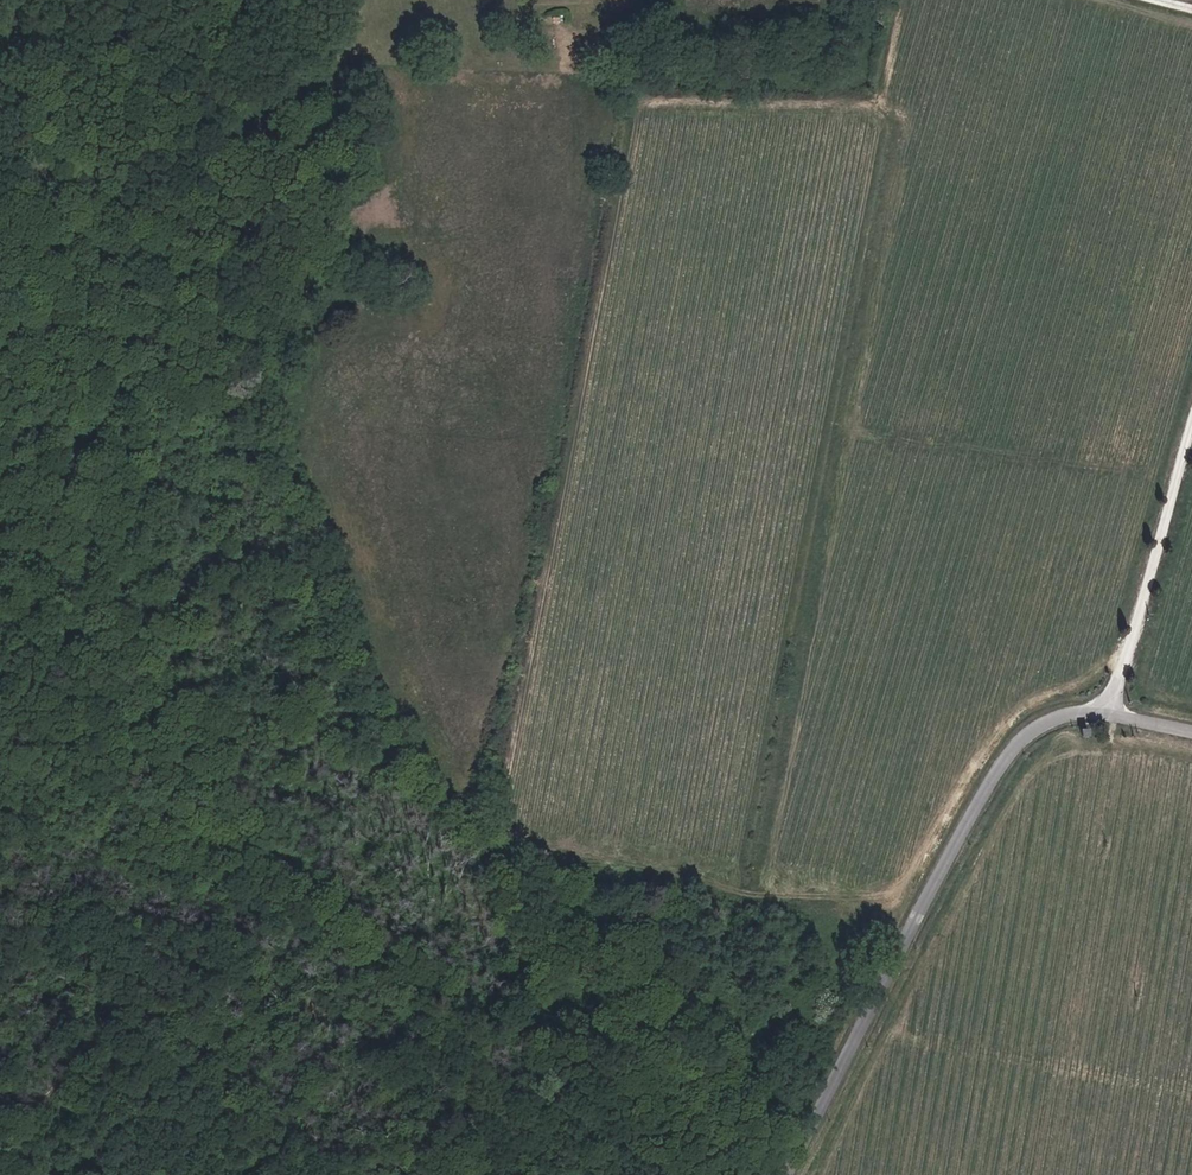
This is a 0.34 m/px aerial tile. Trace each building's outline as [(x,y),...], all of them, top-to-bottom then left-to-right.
[(1075,740),(1086,740),(1086,732),(1075,732),(1075,740)]
